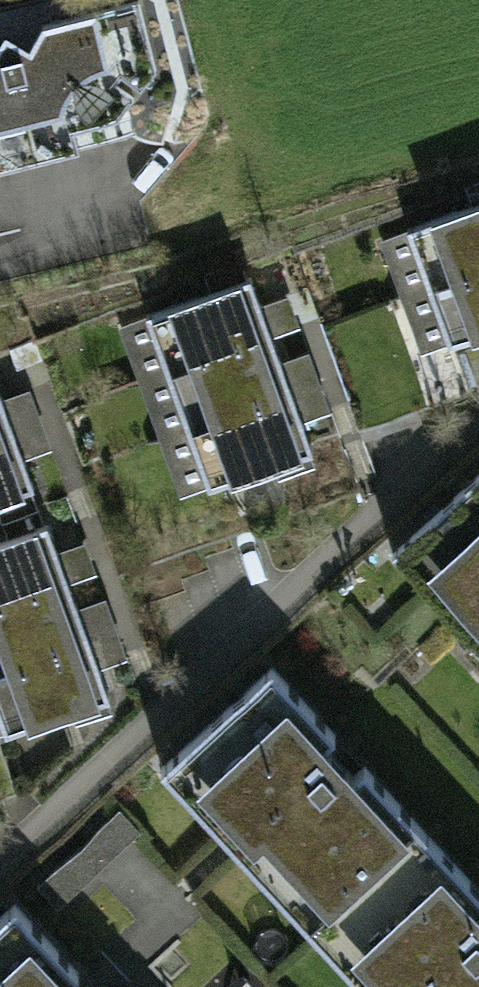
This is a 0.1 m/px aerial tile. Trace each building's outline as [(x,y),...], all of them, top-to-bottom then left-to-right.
[(0,38),(0,167),(132,134),(127,108),(155,74),(135,3),(0,38)] [(381,238),(424,354),(478,334),(478,203),(381,238)] [(249,281),(127,325),(187,492),(309,448),(249,281)] [(31,486),(0,405),(0,498),(31,486)] [(401,547),(478,635),(478,478),(401,547)] [(0,541),(0,733),(107,694),(45,524),(0,541)] [(158,773),(354,986),(478,986),(478,890),(275,667),(158,773)] [(17,908),(0,923),(0,986),(90,986),(17,908)]
